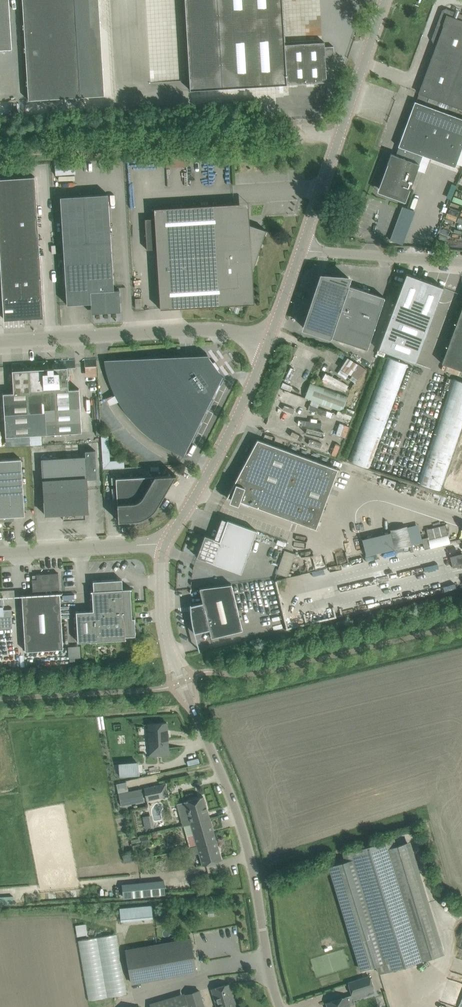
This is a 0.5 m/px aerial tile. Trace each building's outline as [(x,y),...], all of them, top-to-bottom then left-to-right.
[(12,49),(9,0),(0,0),(0,50),(12,49)] [(28,100),(104,95),(98,0),(22,0),(28,100)] [(190,90),(327,82),(325,62),(334,62),(333,46),(325,46),(324,42),(284,44),(282,0),(185,0),(190,90)] [(461,59),(461,14),(445,8),(442,10),(431,39),(433,43),(437,44),(419,93),(446,103),(461,59)] [(446,103),(461,109),(461,59),(446,103)] [(414,102),(398,146),(399,147),(396,155),(391,154),(387,164),(390,165),(386,175),(386,174),(385,174),(384,177),(385,177),(380,190),(404,199),(407,188),(410,189),(423,155),(455,167),(456,163),(461,165),(461,119),(414,102)] [(35,176),(0,179),(0,260),(4,319),(43,316),(35,176)] [(114,290),(110,232),(108,194),(60,197),(67,304),(91,303),(91,307),(92,307),(93,311),(119,309),(119,303),(119,302),(118,302),(118,298),(119,298),(119,296),(118,297),(118,295),(120,295),(119,289),(114,290)] [(236,220),(235,207),(235,203),(154,208),(155,218),(145,219),(147,249),(157,249),(160,309),(231,304),(230,302),(241,305),(266,230),(236,220)] [(406,273),(378,349),(415,363),(444,287),(406,273)] [(321,275),(304,328),(329,336),(367,349),(385,297),(346,284),(349,277),(321,275)] [(442,363),(461,370),(461,307),(442,363)] [(181,453),(186,455),(185,456),(185,457),(224,378),(224,377),(224,378),(218,370),(220,368),(215,361),(212,362),(206,353),(207,353),(206,352),(103,358),(103,359),(105,359),(107,368),(112,382),(118,395),(125,407),(134,419),(145,429),(156,438),(168,446),(181,453)] [(369,468),(407,365),(387,357),(348,461),(369,468)] [(348,358),(341,368),(352,376),(350,378),(355,382),(364,369),(348,358)] [(44,434),(82,432),(79,388),(69,389),(67,367),(76,367),(75,360),(55,361),(52,364),(53,368),(48,368),(48,364),(45,362),(39,362),(44,434)] [(6,437),(44,434),(39,362),(34,362),(31,365),(31,369),(27,369),(27,366),(23,363),(12,364),(14,392),(3,393),(6,437)] [(324,371),(321,377),(346,390),(349,384),(324,371)] [(440,490),(461,425),(461,381),(452,378),(418,483),(440,490)] [(310,383),(304,398),(342,411),(347,396),(310,383)] [(295,423),(291,435),(332,449),(336,437),(295,423)] [(109,436),(101,437),(103,468),(123,467),(123,460),(110,461),(109,436)] [(258,438),(227,497),(228,496),(316,529),(338,469),(258,439),(258,438)] [(85,456),(41,459),(43,481),(87,478),(87,479),(97,479),(95,450),(85,451),(85,456)] [(24,506),(21,459),(0,460),(0,519),(12,519),(12,516),(25,516),(24,506)] [(176,474),(116,478),(118,521),(134,520),(133,517),(136,516),(139,516),(139,518),(139,517),(139,516),(142,515),(144,514),(145,515),(144,514),(147,512),(149,511),(150,512),(149,510),(151,509),(153,507),(154,508),(155,507),(153,506),(155,504),(156,501),(160,501),(176,474)] [(87,478),(43,481),(45,514),(67,513),(68,520),(74,520),(74,519),(86,519),(84,490),(87,489),(87,479),(87,478)] [(205,535),(197,557),(241,573),(257,530),(227,520),(220,541),(214,539),(214,538),(205,535)] [(429,529),(420,531),(425,550),(435,547),(431,529),(443,526),(447,542),(451,541),(447,525),(445,525),(444,521),(428,525),(429,529)] [(407,528),(391,532),(395,549),(411,546),(407,528)] [(284,550),(276,572),(286,576),(294,553),(284,550)] [(461,563),(461,557),(450,560),(452,566),(461,563)] [(33,594),(22,595),(25,651),(63,649),(60,594),(63,594),(63,593),(60,593),(59,573),(36,574),(36,575),(37,575),(37,579),(33,579),(33,578),(32,578),(33,594)] [(93,610),(132,608),(131,589),(133,589),(133,588),(123,589),(122,579),(93,581),(94,591),(91,591),(91,592),(92,592),(93,610)] [(191,604),(190,604),(190,611),(192,622),(194,633),(195,633),(209,629),(211,637),(243,630),(232,584),(199,588),(203,602),(191,605),(191,604)] [(195,589),(175,589),(175,608),(185,607),(185,602),(195,602),(195,589)] [(13,627),(11,609),(3,610),(3,606),(4,606),(3,596),(0,596),(0,628),(13,627)] [(136,638),(135,623),(134,618),(132,618),(132,608),(93,610),(76,611),(78,642),(136,638)] [(66,645),(67,657),(80,657),(80,645),(66,645)] [(167,723),(148,724),(150,756),(169,754),(167,723)] [(137,762),(119,763),(120,776),(138,775),(137,762)] [(146,800),(168,796),(165,784),(144,788),(146,800)] [(142,798),(140,789),(117,794),(119,806),(131,803),(130,800),(142,798)] [(203,796),(177,803),(183,825),(209,817),(203,796)] [(209,817),(183,825),(189,846),(197,844),(215,839),(209,817)] [(148,835),(140,837),(141,845),(150,843),(148,835)] [(442,954),(407,842),(396,846),(393,838),(343,853),(346,861),(330,866),(362,970),(377,965),(380,973),(442,954)] [(197,844),(189,846),(192,854),(199,852),(203,865),(221,860),(215,839),(197,844)] [(135,852),(122,856),(124,863),(136,860),(135,852)] [(13,904),(13,896),(0,896),(0,904),(13,904)] [(190,939),(126,950),(132,983),(188,973),(186,961),(194,959),(190,939)] [(352,995),(374,988),(370,976),(348,982),(352,995)] [(217,1006),(236,1006),(229,984),(212,988),(217,1006)] [(200,989),(187,992),(187,993),(149,1004),(150,1006),(204,1006),(200,989)] [(347,996),(327,1002),(328,1006),(350,1006),(347,996)]
